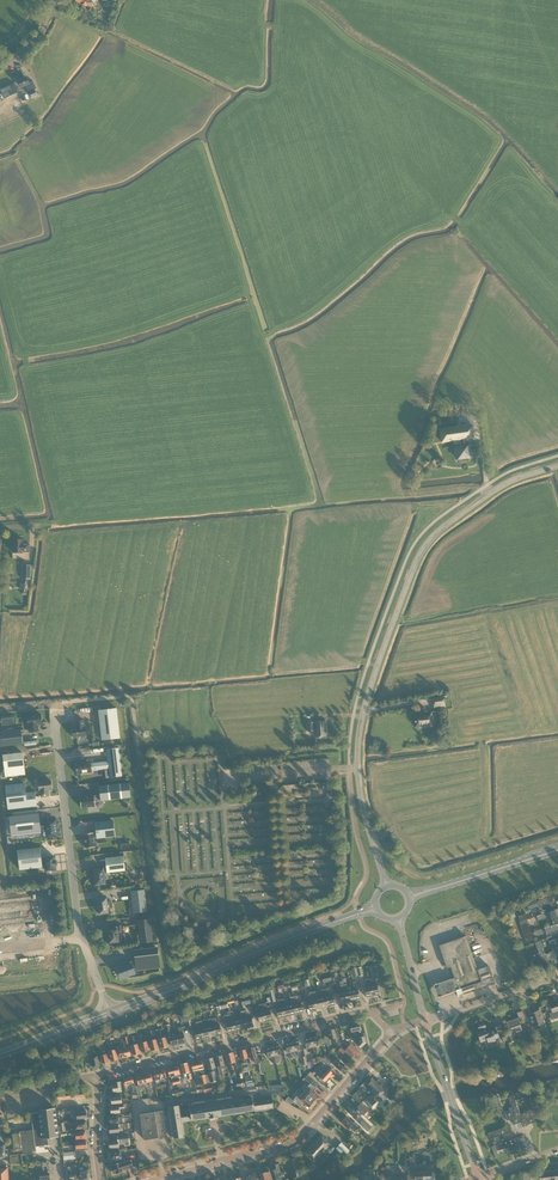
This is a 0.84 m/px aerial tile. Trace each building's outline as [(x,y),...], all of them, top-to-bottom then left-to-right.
[(26,85),(29,92),(37,89),(34,82),(29,83),(27,78),(19,81),(21,87),(26,85)] [(15,85),(2,90),(5,98),(18,93),(15,85)] [(458,460),(463,459),(471,457),(470,456),(471,456),(471,453),(470,453),(469,444),(466,444),(466,439),(474,438),(472,425),(464,426),(464,425),(457,426),(457,427),(440,429),(442,442),(461,440),(462,445),(456,446),(457,452),(456,452),(458,460)] [(13,553),(23,553),(23,552),(30,552),(30,544),(23,544),(23,540),(14,540),(13,553)] [(23,572),(22,579),(30,580),(31,572),(23,572)] [(432,697),(434,708),(444,706),(443,696),(432,697)] [(98,710),(102,740),(120,738),(117,708),(98,710)] [(422,715),(414,716),(416,727),(420,728),(432,726),(430,712),(422,713),(422,715)] [(42,724),(41,714),(27,716),(28,725),(30,725),(30,732),(38,731),(38,724),(42,724)] [(72,729),(72,730),(72,731),(72,732),(72,733),(73,734),(73,737),(76,737),(77,737),(78,738),(79,737),(80,737),(86,736),(85,727),(84,720),(76,721),(77,728),(72,729)] [(326,730),(326,720),(307,721),(308,731),(315,731),(315,735),(316,735),(316,737),(326,737),(326,730)] [(22,733),(22,730),(0,732),(0,747),(23,744),(22,733)] [(94,765),(91,766),(90,762),(76,764),(77,769),(76,769),(77,770),(78,776),(78,774),(92,772),(91,770),(109,768),(110,778),(122,776),(119,748),(107,749),(108,761),(93,763),(94,765)] [(3,755),(6,777),(25,775),(23,753),(3,755)] [(34,758),(31,758),(32,763),(35,762),(35,769),(41,768),(41,764),(49,763),(48,753),(43,754),(43,753),(39,754),(34,755),(34,758)] [(273,796),(281,787),(272,779),(268,784),(273,788),(269,792),(273,796)] [(47,790),(52,789),(51,781),(38,782),(40,791),(41,791),(42,797),(49,796),(48,792),(47,790)] [(5,785),(8,809),(37,806),(35,792),(26,793),(25,783),(5,785)] [(101,800),(101,801),(131,797),(129,783),(99,786),(100,795),(80,797),(81,808),(95,806),(95,801),(101,800)] [(11,835),(41,831),(39,813),(9,817),(11,835)] [(58,836),(56,820),(45,821),(47,837),(58,836)] [(86,848),(95,847),(94,838),(97,838),(115,836),(113,821),(95,823),(96,834),(94,834),(94,833),(84,834),(86,848)] [(56,861),(55,861),(54,856),(42,858),(40,848),(18,850),(20,870),(42,867),(42,866),(46,866),(46,871),(56,870),(55,865),(56,865),(56,861)] [(94,870),(96,884),(105,883),(104,873),(125,870),(123,856),(106,858),(107,869),(103,869),(94,870)] [(131,891),(133,914),(148,912),(145,889),(131,891)] [(27,890),(22,891),(23,898),(27,898),(28,902),(30,902),(35,902),(35,901),(41,901),(40,892),(27,894),(27,890)] [(542,905),(545,913),(550,911),(547,903),(553,902),(551,896),(526,905),(528,910),(542,905)] [(99,914),(109,913),(108,908),(113,908),(112,902),(107,902),(107,898),(97,899),(99,914)] [(550,911),(545,913),(536,916),(537,919),(550,915),(553,925),(557,923),(557,920),(556,915),(557,914),(557,909),(550,911)] [(58,916),(50,917),(52,929),(51,929),(51,930),(59,929),(58,916)] [(32,919),(25,920),(26,932),(34,931),(33,931),(32,919)] [(141,943),(153,941),(150,919),(139,920),(141,943)] [(17,921),(9,922),(11,934),(10,934),(18,933),(17,921)] [(553,925),(544,928),(546,934),(557,929),(557,923),(553,925)] [(114,942),(118,942),(119,944),(125,943),(124,931),(122,931),(121,925),(113,925),(114,929),(108,930),(109,937),(108,938),(109,944),(114,943),(114,942)] [(453,978),(451,979),(452,980),(456,993),(457,996),(494,983),(488,966),(477,970),(465,936),(439,945),(447,968),(449,967),(453,978)] [(553,952),(545,955),(547,960),(555,957),(556,963),(557,962),(557,950),(555,943),(554,939),(553,940),(549,941),(553,952)] [(548,962),(547,960),(545,955),(540,940),(535,942),(539,953),(531,956),(532,961),(540,958),(542,964),(548,962)] [(136,961),(131,963),(131,962),(131,961),(122,965),(123,965),(123,966),(118,968),(121,978),(129,976),(129,977),(129,978),(142,976),(136,976),(133,969),(137,968),(145,967),(146,969),(159,967),(159,971),(160,971),(157,948),(134,951),(136,961)] [(45,987),(43,973),(46,973),(45,969),(43,969),(43,972),(0,976),(0,992),(45,987)] [(372,978),(369,979),(373,996),(379,994),(377,984),(374,985),(372,978)] [(366,997),(373,996),(369,979),(366,979),(367,986),(364,987),(366,997)] [(456,993),(452,980),(434,986),(438,999),(456,993)] [(355,989),(351,990),(354,1000),(360,999),(356,982),(353,982),(355,989)] [(348,1002),(354,1000),(351,990),(348,991),(346,984),(343,985),(348,1002)] [(348,1002),(343,985),(340,985),(342,992),(339,993),(341,1003),(348,1002)] [(328,988),(324,989),(329,1006),(335,1005),(333,994),(329,995),(328,988)] [(322,1008),(329,1006),(324,989),(321,990),(323,997),(320,997),(322,1008)] [(271,1001),(271,1002),(276,1001),(273,990),(268,991),(271,1001)] [(315,991),(312,992),(316,1009),(322,1008),(320,997),(317,998),(315,991)] [(316,1009),(312,992),(309,993),(311,1000),(307,1000),(310,1011),(316,1009)] [(288,1005),(291,1015),(297,1014),(293,996),(290,997),(292,1004),(288,1005)] [(296,996),(293,996),(297,1014),(304,1012),(301,1002),(298,1003),(296,996)] [(285,1016),(280,999),(277,1000),(279,1007),(276,1008),(278,1018),(285,1016)] [(285,1016),(291,1015),(288,1005),(285,1006),(284,999),(280,999),(285,1016)] [(219,1002),(220,1006),(221,1010),(228,1008),(227,1003),(226,1000),(219,1002)] [(549,1004),(552,1012),(549,1013),(552,1019),(557,1017),(557,1001),(549,1004)] [(265,1003),(262,1004),(266,1021),(272,1019),(270,1009),(267,1010),(265,1003)] [(259,1022),(266,1021),(262,1004),(259,1005),(260,1011),(257,1012),(259,1022)] [(530,1017),(533,1027),(544,1023),(539,1011),(533,1013),(531,1006),(524,1008),(527,1017),(530,1017)] [(509,1030),(514,1028),(516,1032),(521,1030),(521,1029),(518,1020),(524,1018),(521,1009),(516,1010),(518,1015),(506,1019),(509,1030)] [(246,1010),(243,1011),(247,1028),(254,1027),(251,1016),(248,1017),(246,1010)] [(241,1030),(247,1028),(243,1011),(240,1012),(242,1019),(238,1019),(241,1030)] [(235,1031),(241,1030),(238,1019),(235,1020),(234,1013),(231,1014),(235,1031)] [(235,1031),(231,1014),(228,1015),(229,1022),(226,1022),(228,1032),(235,1031)] [(209,1037),(216,1035),(211,1018),(208,1019),(210,1026),(207,1027),(209,1037)] [(215,1018),(211,1018),(216,1035),(222,1034),(220,1024),(216,1025),(215,1018)] [(203,1038),(199,1021),(196,1022),(197,1029),(194,1030),(197,1040),(203,1038)] [(203,1038),(209,1037),(207,1027),(204,1028),(202,1021),(199,1021),(203,1038)] [(479,1030),(476,1031),(480,1043),(482,1046),(495,1041),(495,1039),(499,1038),(497,1031),(503,1029),(501,1022),(494,1024),(495,1028),(491,1030),(491,1032),(487,1033),(485,1028),(486,1028),(484,1022),(477,1024),(479,1030)] [(352,1032),(353,1036),(356,1035),(356,1034),(361,1032),(359,1023),(350,1025),(352,1032)] [(164,1026),(165,1029),(166,1032),(167,1037),(169,1037),(172,1046),(179,1044),(176,1035),(176,1032),(172,1032),(170,1025),(164,1026)] [(180,1034),(176,1035),(179,1044),(185,1043),(182,1028),(179,1028),(180,1034)] [(149,1041),(152,1051),(159,1049),(156,1039),(155,1035),(156,1035),(155,1029),(151,1031),(153,1040),(149,1041)] [(165,1033),(166,1032),(165,1029),(160,1030),(162,1038),(159,1038),(161,1048),(168,1047),(165,1033)] [(329,1030),(328,1030),(329,1035),(325,1036),(327,1045),(331,1044),(330,1040),(334,1039),(335,1042),(338,1042),(337,1040),(339,1039),(337,1033),(336,1033),(334,1029),(331,1029),(329,1030)] [(131,1045),(133,1055),(140,1054),(138,1044),(139,1044),(137,1035),(132,1037),(134,1045),(131,1045)] [(317,1035),(311,1037),(315,1054),(318,1053),(316,1046),(320,1045),(317,1035)] [(357,1044),(361,1048),(366,1043),(366,1042),(365,1036),(356,1038),(357,1044)] [(315,1054),(311,1037),(304,1038),(307,1048),(310,1048),(312,1055),(315,1054)] [(140,1043),(142,1053),(149,1051),(147,1041),(146,1038),(144,1038),(143,1039),(143,1042),(140,1043)] [(298,1040),(292,1041),(296,1058),(299,1058),(297,1051),(301,1050),(298,1040)] [(120,1058),(126,1057),(123,1048),(120,1049),(119,1041),(115,1042),(116,1045),(117,1050),(118,1050),(120,1058)] [(296,1058),(292,1041),(285,1043),(288,1053),(291,1052),(293,1059),(296,1058)] [(346,1049),(353,1056),(358,1051),(351,1044),(348,1041),(345,1044),(348,1046),(346,1049)] [(116,1049),(115,1046),(116,1045),(115,1042),(110,1043),(112,1050),(109,1051),(111,1061),(118,1059),(116,1049)] [(272,1046),(276,1063),(279,1062),(278,1055),(281,1054),(279,1044),(272,1046)] [(273,1064),(276,1063),(272,1046),(266,1047),(268,1058),(272,1057),(273,1064)] [(255,1047),(248,1049),(251,1059),(255,1058),(256,1062),(256,1064),(259,1063),(263,1062),(261,1053),(257,1055),(255,1047)] [(340,1057),(347,1063),(352,1058),(345,1052),(344,1053),(343,1052),(344,1052),(340,1048),(337,1051),(342,1055),(340,1057)] [(239,1051),(241,1060),(243,1059),(244,1062),(241,1063),(243,1072),(249,1071),(247,1061),(246,1061),(246,1058),(248,1058),(246,1049),(239,1051)] [(94,1057),(90,1058),(93,1067),(94,1068),(98,1067),(98,1066),(100,1065),(98,1059),(99,1059),(97,1050),(93,1051),(94,1057)] [(109,1062),(107,1054),(106,1054),(105,1051),(102,1051),(103,1055),(100,1056),(102,1064),(109,1062)] [(233,1052),(225,1054),(228,1064),(229,1068),(232,1068),(231,1063),(235,1062),(233,1052)] [(218,1056),(215,1057),(219,1071),(217,1071),(218,1075),(223,1073),(221,1066),(224,1065),(222,1055),(221,1055),(220,1055),(219,1056),(218,1056)] [(332,1063),(340,1070),(345,1065),(337,1058),(334,1055),(331,1058),(334,1061),(332,1063)] [(206,1059),(209,1069),(208,1069),(209,1073),(211,1082),(217,1081),(215,1075),(214,1071),(214,1070),(213,1070),(213,1068),(215,1068),(213,1057),(212,1058),(211,1057),(209,1058),(206,1059)] [(326,1057),(323,1059),(328,1065),(331,1062),(326,1057)] [(202,1059),(196,1061),(202,1084),(210,1082),(210,1079),(206,1080),(203,1069),(204,1069),(202,1059)] [(197,1086),(202,1084),(196,1061),(191,1062),(193,1071),(194,1071),(197,1086)] [(181,1064),(184,1080),(192,1078),(191,1074),(190,1074),(187,1063),(181,1064)] [(173,1085),(177,1084),(173,1066),(167,1068),(170,1077),(173,1076),(173,1077),(171,1077),(173,1085)] [(332,1068),(330,1070),(329,1069),(326,1072),(325,1072),(324,1073),(324,1074),(323,1075),(321,1072),(316,1077),(319,1079),(320,1081),(323,1080),(325,1081),(330,1076),(334,1076),(335,1071),(332,1068)] [(163,1087),(159,1070),(154,1071),(157,1084),(158,1084),(159,1088),(163,1087)] [(140,1088),(147,1087),(146,1083),(147,1082),(146,1077),(145,1073),(136,1075),(139,1086),(139,1085),(140,1088)] [(137,1093),(136,1086),(135,1082),(134,1083),(132,1077),(124,1079),(126,1085),(127,1085),(127,1086),(129,1085),(129,1084),(131,1084),(133,1090),(136,1089),(137,1093)] [(364,1083),(360,1087),(368,1096),(364,1100),(372,1109),(377,1103),(379,1101),(376,1098),(377,1097),(378,1098),(385,1091),(380,1086),(383,1084),(379,1080),(376,1082),(372,1078),(365,1084),(364,1083)] [(116,1091),(116,1093),(122,1092),(120,1081),(115,1082),(115,1085),(112,1085),(113,1088),(112,1089),(113,1090),(113,1091),(113,1092),(116,1091)] [(314,1092),(316,1088),(310,1083),(303,1092),(316,1103),(321,1098),(314,1092)] [(311,1109),(316,1103),(303,1092),(299,1097),(297,1095),(294,1099),(301,1105),(304,1102),(311,1109)] [(192,1120),(209,1117),(210,1118),(217,1117),(217,1116),(254,1110),(254,1111),(274,1107),(272,1098),(272,1096),(252,1099),(251,1094),(240,1096),(169,1107),(174,1139),(184,1137),(182,1122),(192,1120)] [(498,1109),(502,1108),(498,1095),(494,1096),(498,1109)] [(523,1121),(523,1120),(521,1115),(517,1104),(516,1101),(514,1096),(509,1098),(512,1107),(509,1108),(510,1112),(505,1114),(508,1120),(511,1119),(513,1125),(523,1121)] [(528,1112),(521,1115),(523,1120),(530,1118),(532,1123),(537,1122),(529,1096),(523,1098),(528,1112)] [(124,1104),(124,1105),(110,1107),(111,1114),(120,1113),(120,1109),(127,1108),(127,1104),(124,1104)] [(356,1109),(354,1107),(349,1113),(356,1120),(357,1118),(359,1120),(362,1116),(361,1116),(362,1114),(363,1116),(367,1111),(360,1104),(356,1109)] [(31,1113),(33,1129),(35,1147),(36,1147),(49,1145),(48,1138),(59,1137),(55,1108),(44,1109),(44,1107),(41,1107),(42,1109),(39,1110),(39,1112),(31,1113)] [(69,1108),(70,1112),(71,1112),(72,1116),(77,1115),(77,1119),(87,1118),(88,1118),(87,1111),(82,1112),(82,1111),(77,1111),(77,1108),(69,1108)] [(163,1110),(140,1114),(144,1140),(167,1136),(163,1110)] [(110,1120),(110,1122),(110,1123),(110,1124),(123,1122),(122,1118),(133,1117),(132,1113),(118,1114),(118,1115),(110,1116),(110,1119),(110,1120)] [(358,1128),(346,1116),(345,1118),(344,1117),(341,1121),(348,1128),(351,1125),(356,1130),(358,1128)] [(363,1119),(359,1123),(367,1131),(371,1126),(363,1119)] [(71,1123),(71,1126),(76,1126),(76,1129),(87,1128),(87,1124),(86,1124),(86,1121),(71,1123)] [(127,1123),(118,1124),(118,1125),(109,1126),(109,1129),(109,1130),(109,1132),(110,1133),(122,1132),(122,1128),(128,1128),(127,1123)] [(501,1135),(504,1143),(509,1141),(506,1133),(512,1132),(510,1126),(488,1134),(490,1139),(501,1135)] [(36,1150),(36,1147),(35,1147),(33,1129),(21,1131),(10,1132),(13,1151),(24,1150),(24,1152),(36,1150)] [(69,1136),(76,1135),(76,1139),(86,1138),(87,1138),(86,1131),(85,1131),(80,1132),(80,1131),(75,1132),(76,1133),(69,1133),(69,1136)] [(109,1145),(109,1146),(109,1147),(110,1148),(119,1148),(119,1145),(125,1144),(124,1142),(129,1142),(129,1135),(129,1132),(118,1133),(118,1136),(118,1140),(109,1141),(109,1145)] [(362,1135),(367,1140),(370,1137),(368,1135),(365,1132),(362,1135)] [(359,1139),(353,1133),(350,1136),(356,1142),(359,1139)] [(320,1156),(331,1144),(321,1135),(310,1146),(312,1147),(306,1153),(315,1161),(320,1155),(320,1156)] [(509,1141),(504,1143),(497,1145),(499,1151),(510,1147),(512,1155),(518,1153),(515,1145),(521,1143),(519,1138),(509,1141)] [(65,1146),(76,1145),(76,1149),(87,1148),(86,1141),(76,1142),(75,1141),(65,1142),(65,1146)] [(339,1146),(348,1154),(352,1148),(347,1144),(346,1145),(342,1142),(339,1146)] [(3,1159),(3,1156),(8,1156),(8,1149),(6,1149),(5,1144),(0,1144),(0,1159),(3,1159)] [(63,1153),(64,1160),(75,1159),(74,1151),(63,1153)] [(110,1154),(110,1157),(111,1157),(111,1158),(112,1161),(121,1158),(122,1160),(127,1159),(126,1155),(121,1156),(120,1151),(110,1153),(110,1154)] [(291,1179),(294,1179),(305,1177),(301,1164),(300,1164),(298,1157),(287,1160),(289,1167),(287,1168),(291,1179)] [(112,1165),(112,1167),(111,1167),(113,1173),(116,1172),(117,1173),(123,1171),(123,1170),(132,1167),(131,1158),(119,1161),(120,1162),(112,1165)] [(79,1170),(81,1179),(88,1179),(89,1179),(89,1174),(90,1174),(89,1169),(88,1169),(88,1168),(89,1168),(88,1162),(83,1163),(84,1170),(79,1170)] [(275,1165),(274,1165),(275,1166),(272,1167),(273,1172),(274,1172),(276,1179),(280,1179),(280,1177),(282,1177),(283,1179),(285,1179),(283,1173),(282,1173),(280,1163),(279,1163),(278,1163),(276,1163),(275,1165)] [(419,1165),(419,1171),(414,1171),(415,1179),(423,1179),(422,1165),(419,1165)] [(422,1165),(423,1179),(432,1179),(431,1170),(426,1170),(426,1165),(422,1165)] [(68,1179),(77,1179),(76,1174),(71,1175),(70,1167),(68,1167),(68,1170),(67,1170),(68,1179)] [(8,1168),(0,1168),(0,1179),(9,1179),(8,1168)] [(398,1170),(395,1170),(396,1176),(391,1177),(391,1179),(399,1179),(399,1170),(398,1170)] [(399,1170),(399,1179),(407,1179),(406,1175),(402,1176),(402,1170),(399,1170)] [(547,1172),(542,1173),(542,1171),(538,1172),(539,1179),(548,1179),(547,1172)] [(547,1172),(548,1179),(556,1179),(555,1171),(550,1172),(550,1171),(547,1171),(547,1172)] [(256,1172),(255,1172),(252,1172),(252,1173),(252,1174),(251,1174),(245,1176),(246,1179),(259,1179),(256,1172)]
